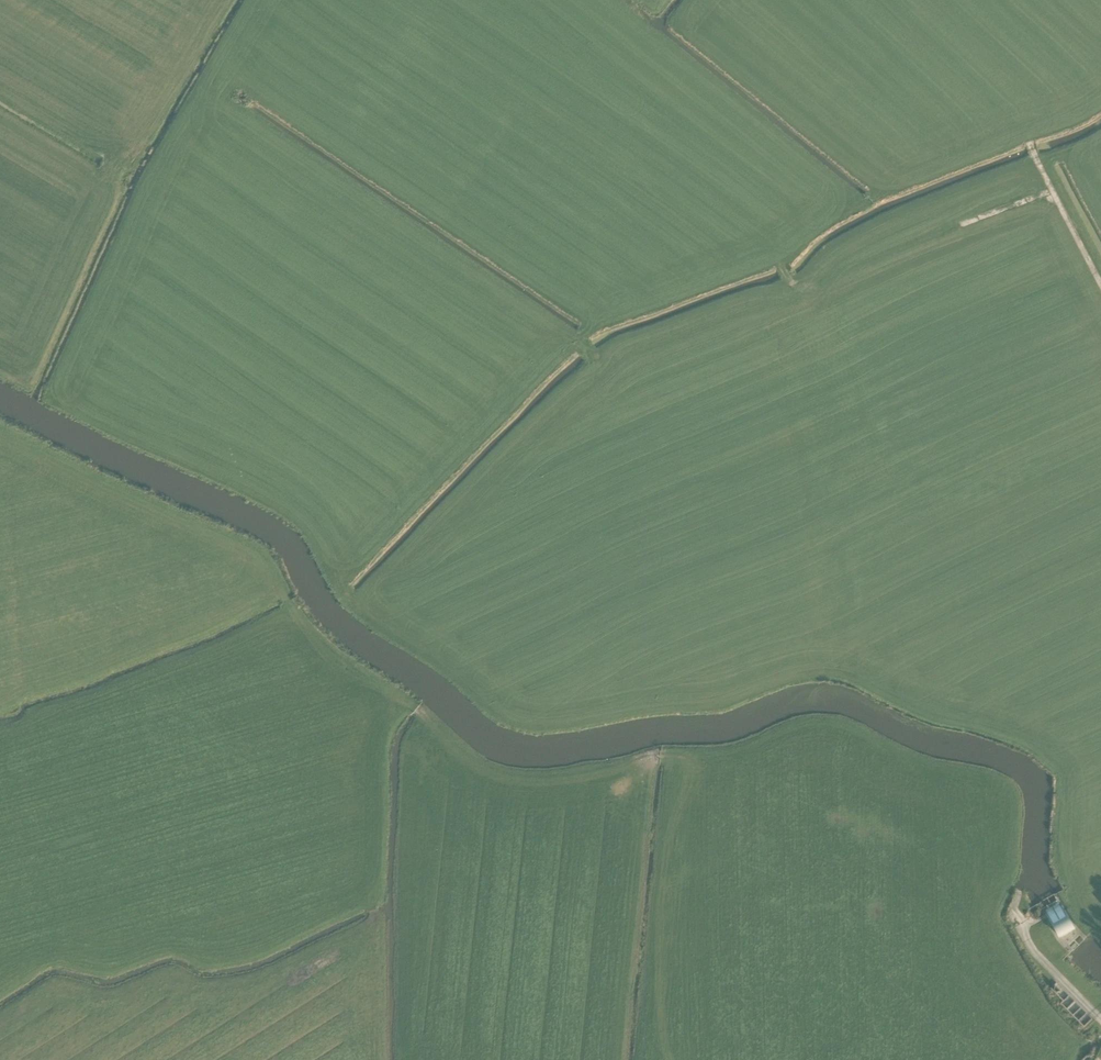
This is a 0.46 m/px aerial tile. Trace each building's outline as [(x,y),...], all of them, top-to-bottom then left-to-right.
[(1073,928),(1060,905),(1046,913),(1059,936),(1059,935),(1066,932),(1072,928),(1073,928)]
